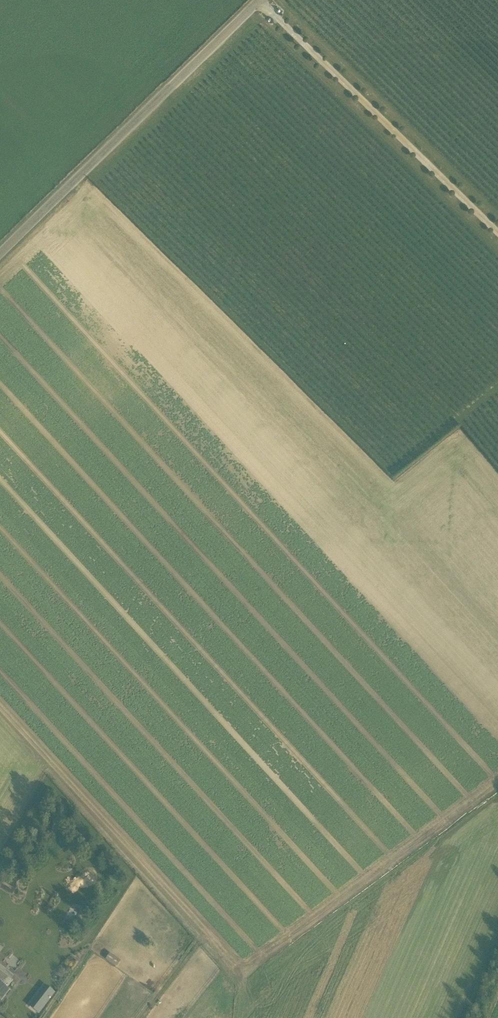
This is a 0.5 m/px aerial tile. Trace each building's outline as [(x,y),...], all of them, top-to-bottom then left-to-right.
[(2,999),(9,989),(7,987),(8,985),(2,979),(0,982),(0,997),(2,999)] [(56,991),(60,985),(54,981),(50,987),(53,989),(56,991)]
